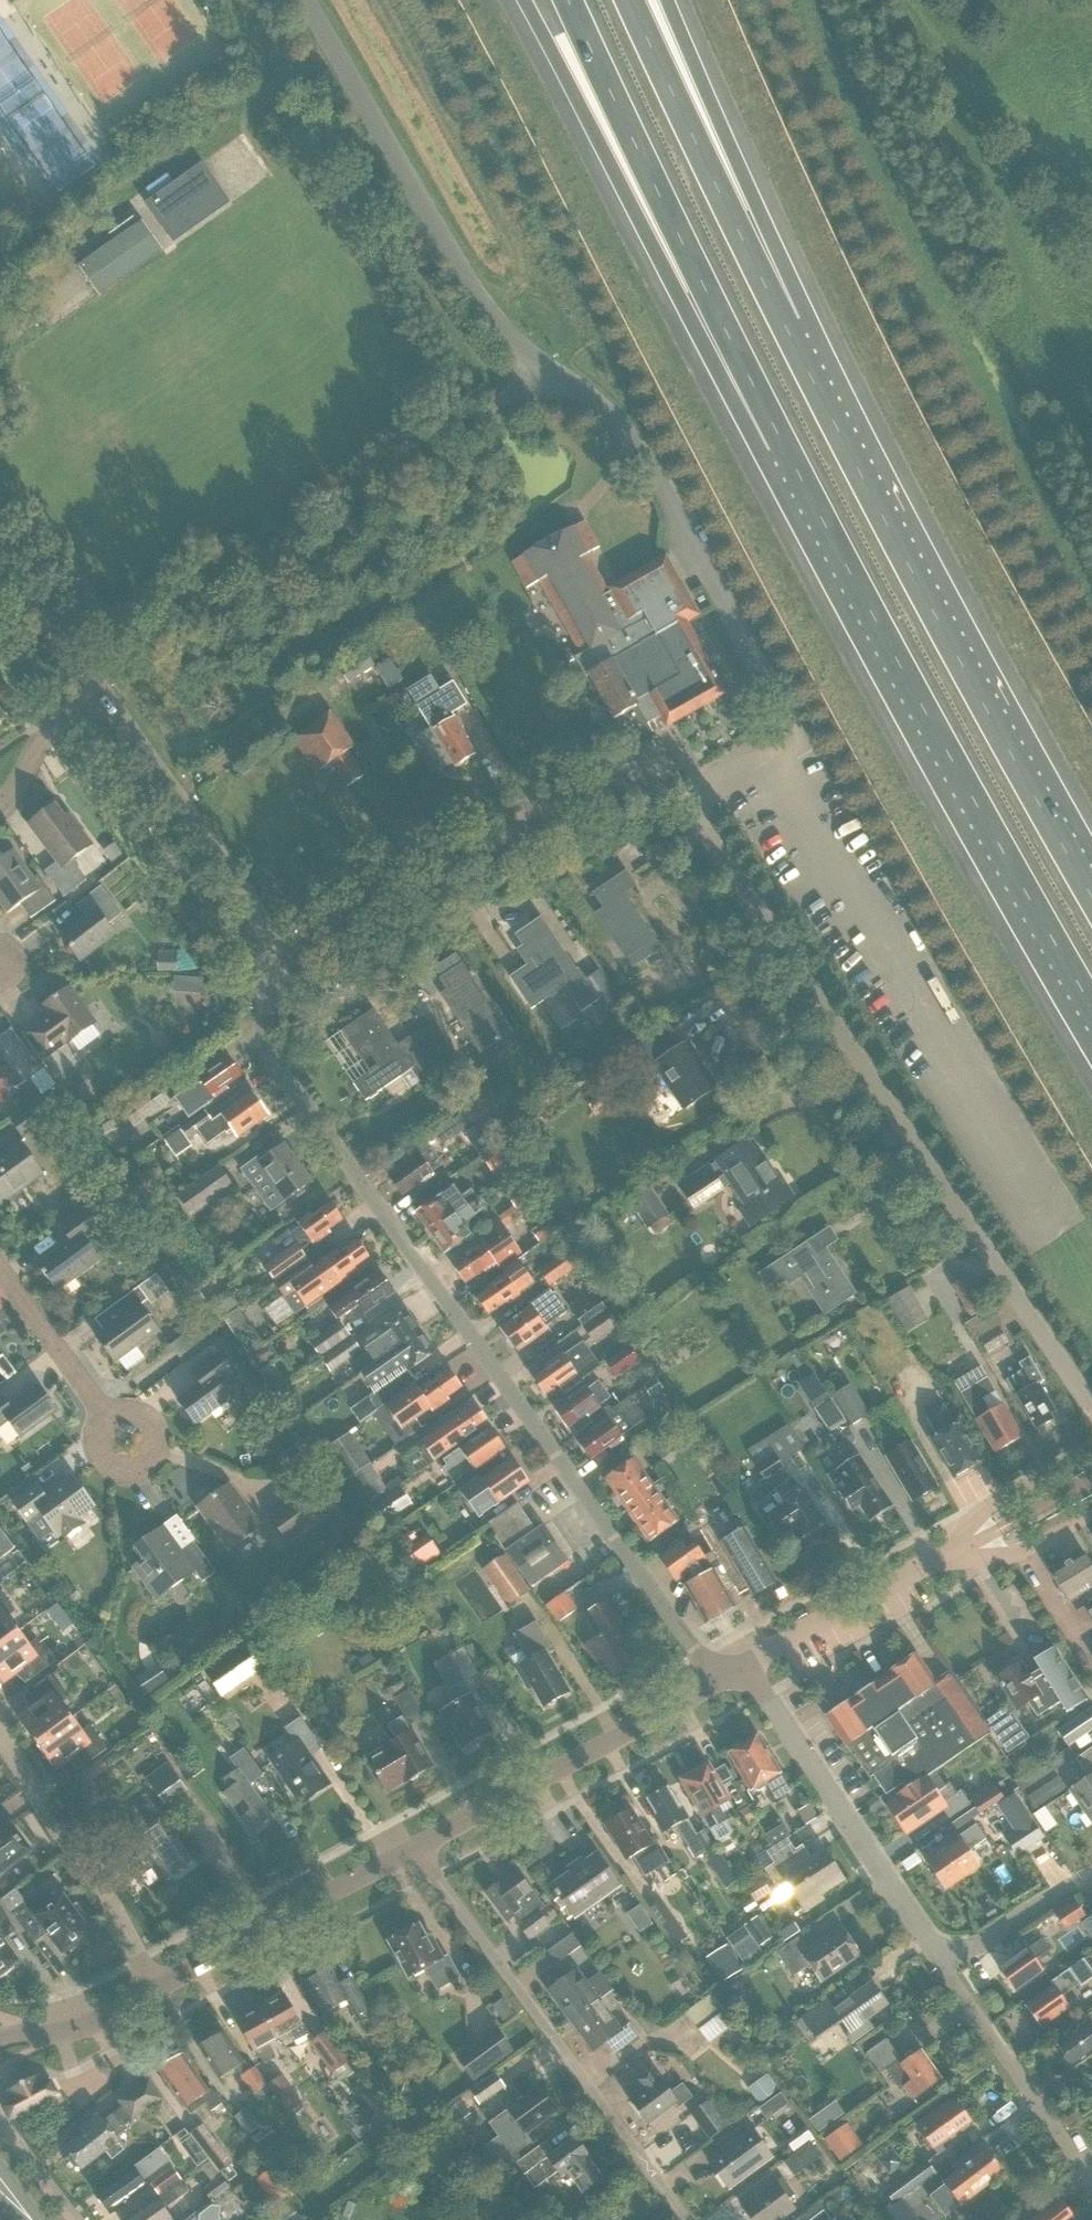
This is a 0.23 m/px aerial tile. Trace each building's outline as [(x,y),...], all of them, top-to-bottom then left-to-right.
[(225,195),(202,163),(146,203),(169,235),(225,195)] [(133,217),(110,234),(116,241),(79,267),(100,295),(164,249),(143,221),(139,225),(133,217)] [(528,586),(540,579),(580,648),(566,656),(570,662),(576,659),(598,698),(601,697),(613,719),(638,705),(645,716),(659,708),(667,723),(723,691),(683,622),(696,614),(666,560),(614,589),(614,590),(610,592),(588,553),(600,546),(586,521),(575,528),(574,525),(526,552),(527,554),(514,562),(528,586)] [(303,699),(324,731),(354,711),(333,679),(303,699)] [(453,680),(416,702),(445,750),(448,749),(457,766),(474,754),(465,738),(468,736),(455,716),(469,707),(453,680)] [(12,711),(11,710),(3,716),(0,711),(0,720),(12,711)] [(313,772),(344,832),(384,811),(354,752),(313,772)] [(72,826),(55,805),(29,825),(58,863),(45,872),(64,897),(87,879),(72,860),(92,844),(76,823),(72,826)] [(122,854),(114,843),(104,850),(112,862),(122,854)] [(30,918),(56,901),(38,876),(32,880),(12,852),(14,850),(13,849),(0,859),(0,902),(7,913),(20,904),(30,918)] [(595,910),(604,923),(626,956),(625,956),(632,967),(660,949),(653,938),(623,892),(633,885),(625,873),(594,894),(602,906),(595,910)] [(101,886),(76,905),(85,916),(61,935),(81,961),(115,935),(107,924),(122,913),(101,886)] [(574,969),(540,920),(518,935),(525,946),(520,950),(534,971),(515,984),(532,1008),(545,1000),(542,995),(562,981),(582,1011),(599,999),(577,967),(574,969)] [(705,944),(700,958),(710,961),(714,947),(705,944)] [(159,951),(159,970),(175,970),(176,952),(159,951)] [(509,1031),(464,965),(443,979),(451,991),(455,988),(461,996),(450,1004),(481,1050),(509,1031)] [(620,1001),(603,975),(590,984),(607,1009),(620,1001)] [(69,987),(42,1007),(48,1016),(25,1033),(43,1058),(67,1041),(68,1043),(95,1023),(69,987)] [(374,1009),(341,1032),(369,1071),(353,1082),(366,1100),(411,1069),(421,1082),(437,1071),(412,1034),(397,1044),(374,1009)] [(8,1101),(7,1087),(17,1087),(18,1088),(42,1070),(11,1028),(0,1036),(0,1101),(8,1101)] [(718,1086),(689,1042),(675,1051),(661,1031),(633,1049),(648,1070),(654,1066),(683,1109),(718,1086)] [(200,1078),(174,1097),(189,1117),(215,1099),(214,1097),(226,1088),(225,1085),(244,1071),(233,1056),(213,1070),(210,1066),(198,1075),(200,1078)] [(135,1125),(170,1101),(160,1087),(125,1111),(135,1125)] [(434,1097),(449,1118),(462,1108),(447,1088),(434,1097)] [(268,1116),(252,1092),(212,1120),(205,1110),(164,1139),(176,1156),(193,1145),(188,1138),(200,1130),(209,1143),(231,1128),(237,1137),(268,1116)] [(22,1136),(49,1117),(39,1103),(12,1122),(22,1136)] [(522,1181),(539,1169),(517,1138),(501,1149),(522,1181)] [(779,1183),(750,1139),(717,1161),(718,1163),(710,1169),(708,1167),(678,1186),(694,1209),(736,1181),(749,1202),(744,1205),(754,1221),(793,1197),(782,1181),(779,1183)] [(20,1142),(0,1157),(0,1206),(43,1175),(20,1142)] [(272,1212),(312,1181),(286,1144),(260,1162),(257,1158),(241,1170),(251,1183),(264,1174),(267,1178),(253,1188),(272,1212)] [(391,1179),(403,1195),(420,1183),(422,1186),(434,1177),(431,1173),(442,1164),(431,1149),(421,1157),(419,1154),(403,1166),(405,1169),(391,1179)] [(491,1149),(469,1165),(477,1176),(499,1161),(491,1149)] [(175,1193),(188,1212),(230,1183),(216,1164),(175,1193)] [(453,1186),(416,1213),(430,1233),(478,1199),(471,1189),(461,1196),(453,1186)] [(524,1200),(514,1186),(490,1205),(500,1218),(524,1200)] [(632,1199),(648,1225),(666,1213),(649,1188),(632,1199)] [(478,1199),(430,1233),(444,1253),(470,1235),(462,1224),(458,1219),(465,1215),(468,1220),(480,1211),(485,1208),(481,1203),(478,1199)] [(264,1265),(276,1282),(307,1260),(299,1250),(311,1241),(313,1244),(330,1233),(328,1230),(342,1219),(344,1217),(335,1205),(333,1207),(331,1203),(312,1216),(309,1213),(298,1221),(300,1225),(291,1232),(288,1229),(272,1241),(281,1253),(264,1265)] [(38,1264),(58,1292),(100,1260),(98,1257),(112,1246),(85,1208),(60,1226),(70,1241),(38,1264)] [(540,1241),(550,1234),(543,1225),(534,1232),(540,1241)] [(468,1256),(454,1266),(464,1282),(482,1268),(485,1273),(497,1264),(500,1267),(520,1252),(504,1230),(484,1245),(481,1241),(465,1253),(468,1256)] [(354,1267),(369,1257),(358,1241),(339,1254),(336,1249),(324,1258),(329,1265),(316,1274),(307,1260),(276,1282),(286,1296),(296,1289),(306,1304),(334,1285),(332,1283),(338,1278),(341,1281),(356,1270),(354,1267)] [(825,1311),(853,1293),(832,1260),(823,1266),(808,1243),(761,1273),(771,1289),(787,1279),(789,1283),(801,1275),(825,1311)] [(573,1265),(562,1250),(538,1268),(548,1283),(573,1265)] [(492,1283),(494,1285),(476,1298),(487,1313),(504,1301),(507,1305),(519,1296),(517,1293),(532,1282),(516,1261),(504,1269),(507,1273),(492,1283)] [(394,1293),(380,1273),(344,1298),(330,1307),(339,1319),(359,1306),(365,1314),(394,1293)] [(156,1274),(112,1306),(121,1318),(96,1336),(115,1362),(158,1330),(140,1305),(147,1299),(151,1304),(169,1291),(156,1274)] [(962,1278),(950,1285),(959,1300),(961,1299),(971,1316),(981,1311),(962,1278)] [(929,1320),(910,1287),(887,1300),(907,1333),(929,1320)] [(529,1305),(531,1308),(501,1329),(507,1338),(507,1342),(512,1348),(516,1349),(518,1351),(548,1330),(547,1328),(567,1313),(551,1290),(529,1305)] [(573,1309),(585,1325),(604,1312),(608,1309),(596,1292),(573,1309)] [(608,1309),(604,1312),(585,1325),(594,1339),(618,1323),(608,1309)] [(363,1373),(372,1366),(421,1331),(407,1310),(379,1330),(381,1332),(368,1341),(373,1348),(355,1361),(363,1373)] [(339,1322),(309,1344),(318,1356),(347,1334),(339,1322)] [(987,1354),(1007,1342),(997,1326),(978,1338),(987,1354)] [(170,1345),(180,1357),(197,1343),(188,1331),(170,1345)] [(436,1352),(421,1331),(372,1366),(363,1373),(362,1373),(372,1387),(395,1370),(393,1367),(401,1361),(409,1371),(436,1352)] [(331,1372),(362,1350),(352,1336),(322,1359),(331,1372)] [(598,1367),(580,1343),(561,1356),(560,1354),(547,1363),(550,1367),(533,1378),(545,1395),(563,1382),(565,1385),(576,1377),(579,1381),(598,1367)] [(636,1357),(628,1345),(606,1361),(614,1373),(636,1357)] [(201,1384),(178,1400),(195,1424),(230,1399),(219,1384),(234,1374),(219,1354),(193,1373),(201,1384)] [(1037,1381),(1042,1378),(1028,1354),(1027,1354),(1027,1355),(1017,1361),(1021,1368),(1005,1377),(1015,1394),(1035,1426),(1052,1416),(1048,1411),(1053,1408),(1037,1381)] [(953,1382),(968,1407),(994,1451),(1021,1435),(980,1366),(953,1382)] [(459,1384),(448,1369),(430,1382),(428,1379),(417,1387),(415,1383),(401,1393),(386,1404),(401,1425),(429,1406),(431,1409),(443,1400),(441,1398),(459,1384)] [(393,1382),(367,1400),(375,1411),(400,1393),(393,1382)] [(575,1399),(557,1411),(568,1427),(570,1425),(577,1435),(593,1423),(589,1418),(601,1409),(600,1407),(611,1399),(609,1397),(599,1383),(588,1390),(586,1387),(573,1396),(575,1399)] [(868,1413),(851,1384),(834,1394),(851,1423),(868,1413)] [(38,1385),(9,1406),(1,1396),(0,1396),(0,1426),(8,1420),(20,1437),(56,1411),(38,1385)] [(831,1395),(815,1405),(830,1429),(847,1419),(831,1395)] [(624,1442),(621,1437),(646,1419),(630,1397),(605,1415),(608,1419),(596,1428),(598,1431),(580,1444),(591,1459),(608,1446),(611,1450),(624,1442)] [(465,1438),(487,1423),(474,1406),(424,1442),(436,1459),(465,1438)] [(953,1475),(980,1459),(957,1422),(952,1425),(941,1406),(925,1415),(937,1434),(930,1438),(953,1475)] [(765,1480),(784,1468),(780,1463),(803,1449),(788,1425),(749,1450),(759,1466),(757,1467),(765,1480)] [(506,1450),(490,1428),(460,1450),(459,1449),(444,1460),(447,1465),(443,1468),(446,1472),(466,1458),(475,1471),(506,1450)] [(326,1448),(337,1466),(358,1452),(347,1435),(326,1448)] [(912,1500),(937,1486),(910,1441),(895,1450),(888,1438),(879,1443),(912,1500)] [(346,1479),(367,1465),(358,1452),(337,1466),(346,1479)] [(859,1502),(870,1519),(890,1505),(857,1455),(837,1469),(848,1485),(838,1492),(850,1509),(859,1502)] [(605,1479),(616,1495),(645,1474),(633,1458),(605,1479)] [(528,1482),(512,1459),(479,1482),(477,1480),(460,1492),(478,1518),(528,1482)] [(361,1507),(387,1489),(371,1465),(345,1482),(361,1507)] [(616,1495),(627,1510),(667,1482),(663,1476),(652,1484),(645,1474),(616,1495)] [(777,1506),(778,1508),(764,1517),(778,1540),(793,1530),(798,1538),(824,1521),(800,1485),(799,1485),(793,1477),(774,1489),(783,1502),(777,1506)] [(37,1487),(14,1504),(27,1521),(40,1511),(61,1539),(84,1522),(79,1515),(92,1505),(72,1478),(45,1498),(37,1487)] [(667,1482),(627,1510),(638,1526),(667,1505),(659,1494),(670,1486),(667,1482)] [(261,1527),(229,1484),(198,1507),(230,1550),(261,1527)] [(394,1493),(372,1508),(384,1525),(406,1510),(394,1493)] [(300,1495),(270,1518),(288,1543),(319,1520),(300,1495)] [(497,1535),(495,1537),(531,1587),(569,1561),(542,1525),(536,1529),(517,1504),(489,1524),(497,1535)] [(667,1505),(638,1526),(649,1541),(678,1520),(667,1505)] [(715,1519),(700,1528),(713,1551),(725,1570),(735,1587),(739,1593),(748,1587),(753,1594),(776,1581),(744,1527),(726,1538),(715,1519)] [(163,1527),(136,1547),(144,1559),(134,1567),(147,1585),(147,1588),(151,1594),(155,1595),(157,1598),(195,1571),(202,1582),(216,1572),(193,1541),(180,1550),(163,1527)] [(429,1536),(404,1553),(416,1570),(441,1553),(429,1536)] [(691,1537),(662,1558),(677,1580),(683,1576),(687,1584),(685,1586),(706,1622),(735,1605),(727,1592),(735,1587),(725,1570),(713,1551),(704,1556),(691,1537)] [(1084,1552),(1050,1572),(1069,1602),(1089,1590),(1091,1588),(1091,1566),(1084,1552)] [(531,1590),(505,1554),(486,1567),(482,1570),(509,1606),(531,1590)] [(21,1632),(10,1618),(18,1613),(0,1589),(0,1647),(21,1632)] [(73,1591),(64,1597),(71,1608),(80,1601),(73,1591)] [(577,1608),(565,1592),(565,1591),(544,1605),(556,1623),(577,1608)] [(628,1644),(617,1627),(623,1623),(607,1597),(588,1609),(604,1633),(589,1642),(589,1643),(586,1646),(596,1662),(602,1659),(613,1676),(632,1664),(623,1648),(628,1644)] [(517,1667),(529,1688),(533,1686),(545,1707),(572,1691),(548,1651),(553,1647),(538,1621),(515,1634),(530,1660),(517,1667)] [(21,1632),(0,1647),(0,1678),(3,1683),(23,1669),(31,1680),(29,1682),(30,1683),(56,1664),(38,1640),(31,1646),(21,1632)] [(252,1640),(207,1672),(224,1696),(269,1664),(252,1640)] [(1030,1675),(1022,1662),(1011,1669),(1006,1667),(999,1671),(999,1676),(997,1678),(1017,1710),(1029,1702),(1037,1716),(1059,1702),(1065,1712),(1087,1698),(1056,1645),(1033,1659),(1039,1669),(1030,1675)] [(464,1648),(451,1656),(466,1681),(479,1673),(464,1648)] [(370,1654),(359,1661),(365,1671),(376,1664),(370,1654)] [(947,1698),(917,1654),(890,1673),(897,1683),(886,1690),(880,1680),(828,1716),(871,1780),(874,1777),(886,1795),(902,1784),(906,1789),(926,1776),(927,1777),(945,1764),(946,1764),(990,1734),(960,1689),(947,1698)] [(148,1671),(132,1681),(142,1696),(158,1686),(148,1671)] [(20,1720),(38,1745),(74,1718),(63,1704),(71,1699),(53,1675),(28,1695),(29,1696),(30,1694),(39,1706),(20,1720)] [(443,1712),(464,1748),(493,1732),(471,1696),(469,1697),(461,1684),(449,1692),(456,1704),(443,1712)] [(412,1726),(426,1718),(411,1692),(397,1700),(412,1726)] [(1057,1729),(1069,1746),(1091,1730),(1091,1706),(1057,1729)] [(122,1720),(131,1732),(144,1723),(136,1711),(122,1720)] [(1007,1753),(1024,1741),(1007,1716),(990,1728),(1007,1753)] [(74,1718),(38,1745),(57,1769),(76,1755),(84,1767),(82,1768),(83,1769),(109,1750),(91,1727),(84,1732),(74,1718)] [(389,1792),(434,1766),(414,1730),(413,1731),(405,1718),(392,1725),(400,1739),(369,1757),(389,1792)] [(303,1805),(332,1784),(308,1749),(319,1741),(303,1720),(289,1730),(298,1742),(273,1760),(303,1805)] [(735,1752),(732,1754),(753,1789),(767,1781),(779,1800),(793,1791),(760,1737),(746,1746),(743,1745),(736,1749),(735,1752)] [(1071,1746),(1024,1778),(1030,1787),(1066,1763),(1064,1761),(1075,1753),(1071,1746)] [(1076,1759),(1089,1777),(1071,1790),(1091,1821),(1091,1748),(1076,1759)] [(225,1794),(253,1834),(276,1818),(251,1782),(263,1773),(246,1749),(234,1757),(243,1769),(229,1779),(235,1788),(225,1794)] [(102,1758),(63,1787),(74,1801),(94,1786),(90,1781),(109,1767),(102,1758)] [(167,1764),(146,1779),(154,1790),(174,1775),(167,1764)] [(682,1779),(712,1830),(713,1830),(718,1839),(722,1840),(733,1834),(734,1830),(728,1821),(738,1815),(733,1806),(734,1805),(710,1764),(682,1779)] [(902,1784),(886,1795),(890,1801),(886,1803),(907,1833),(942,1809),(949,1819),(970,1804),(959,1787),(954,1791),(950,1784),(946,1787),(935,1771),(946,1764),(945,1764),(927,1777),(926,1776),(906,1789),(902,1784)] [(1059,1776),(1033,1793),(1041,1806),(1067,1789),(1059,1776)] [(993,1787),(990,1783),(971,1797),(983,1813),(1006,1796),(997,1784),(993,1787)] [(671,1792),(668,1787),(649,1799),(658,1814),(655,1816),(665,1833),(676,1826),(696,1861),(705,1856),(726,1887),(738,1879),(715,1845),(715,1846),(705,1829),(697,1834),(687,1818),(690,1817),(675,1790),(671,1792)] [(1016,1795),(999,1806),(1018,1834),(1013,1837),(1023,1852),(1044,1837),(1016,1795)] [(147,1833),(127,1848),(138,1862),(150,1853),(152,1856),(172,1882),(194,1865),(162,1822),(161,1823),(150,1809),(137,1819),(147,1833)] [(612,1823),(609,1825),(630,1861),(636,1857),(648,1877),(671,1863),(658,1842),(653,1845),(633,1810),(623,1817),(620,1816),(613,1820),(612,1823)] [(30,1852),(11,1825),(0,1833),(0,1874),(30,1852)] [(958,1837),(961,1840),(927,1863),(937,1876),(935,1881),(939,1886),(944,1887),(946,1889),(979,1867),(968,1851),(986,1839),(976,1825),(958,1837)] [(774,1862),(794,1849),(787,1838),(767,1851),(774,1862)] [(794,1849),(774,1862),(765,1869),(772,1880),(766,1883),(761,1875),(745,1885),(757,1904),(770,1895),(771,1896),(774,1894),(789,1884),(806,1910),(824,1898),(821,1894),(843,1879),(823,1850),(804,1863),(794,1849)] [(599,1854),(554,1885),(577,1918),(608,1897),(610,1901),(624,1891),(599,1854)] [(548,1907),(520,1871),(508,1881),(506,1879),(488,1893),(510,1922),(520,1915),(526,1922),(522,1925),(533,1940),(550,1926),(539,1913),(548,1907)] [(29,1903),(18,1887),(4,1898),(33,1938),(35,1937),(33,1936),(45,1927),(63,1952),(68,1948),(71,1952),(88,1940),(84,1936),(89,1932),(81,1921),(87,1917),(77,1903),(71,1908),(63,1897),(51,1906),(42,1893),(29,1903)] [(770,1895),(757,1904),(763,1912),(779,1902),(774,1894),(771,1896),(770,1895)] [(686,1935),(661,1899),(651,1907),(676,1942),(686,1935)] [(1064,1929),(1085,1915),(1075,1901),(1055,1915),(1064,1929)] [(10,1927),(11,1929),(12,1928),(0,1912),(0,1935),(10,1927)] [(771,1936),(758,1916),(745,1925),(759,1945),(771,1936)] [(396,1939),(392,1941),(413,1978),(426,1971),(437,1990),(461,1977),(449,1954),(445,1956),(437,1942),(432,1944),(422,1925),(406,1933),(403,1931),(396,1935),(396,1939)] [(842,1928),(808,1952),(798,1938),(776,1953),(794,1978),(810,1967),(821,1982),(859,1954),(842,1928)] [(583,1947),(574,1935),(549,1953),(557,1965),(583,1947)] [(1042,1937),(1000,1969),(1015,1991),(1043,1971),(1035,1959),(1049,1949),(1042,1937)] [(15,1968),(12,1964),(17,1960),(0,1938),(0,1979),(15,1968)] [(708,1958),(722,1981),(742,1968),(728,1945),(708,1958)] [(1026,2005),(1041,2028),(1070,2007),(1062,1997),(1080,1984),(1081,1986),(1091,1978),(1091,1969),(1084,1957),(1050,1981),(1054,1986),(1026,2005)] [(374,2014),(355,1979),(343,1985),(335,1969),(310,1983),(329,2016),(352,2004),(361,2021),(374,2014)] [(549,1991),(571,2021),(599,2000),(614,1989),(601,1971),(586,1982),(577,1970),(549,1991)] [(849,1999),(835,2009),(828,2000),(795,2023),(811,2046),(843,2022),(850,2031),(849,2038),(853,2043),(851,2044),(852,2045),(874,2028),(867,2019),(887,2005),(872,1983),(849,2000),(849,1999)] [(739,1985),(724,1988),(726,2006),(742,2003),(739,1985)] [(614,1989),(599,2000),(571,2021),(593,2051),(605,2043),(613,2055),(638,2036),(629,2023),(621,2029),(609,2012),(623,2001),(614,1989)] [(289,1995),(265,2008),(281,2036),(292,2031),(295,2035),(309,2027),(307,2022),(305,2023),(289,1995)] [(714,1995),(688,2015),(701,2031),(727,2012),(714,1995)] [(265,2008),(241,2021),(257,2049),(255,2051),(257,2056),(262,2064),(277,2055),(269,2043),(281,2036),(265,2008)] [(1091,2054),(1091,2011),(1063,2032),(1066,2037),(1057,2043),(1065,2054),(1063,2058),(1067,2064),(1071,2064),(1073,2067),(1091,2054)] [(497,2029),(458,2058),(474,2078),(512,2050),(497,2029)] [(223,2077),(239,2068),(245,2076),(244,2077),(255,2094),(268,2085),(256,2068),(253,2070),(226,2032),(217,2037),(212,2036),(205,2041),(204,2045),(201,2047),(222,2078),(223,2077)] [(885,2069),(887,2072),(899,2090),(904,2086),(914,2099),(941,2080),(920,2051),(903,2063),(900,2059),(902,2059),(887,2036),(865,2050),(879,2073),(885,2069)] [(337,2076),(351,2066),(330,2037),(316,2047),(337,2076)] [(160,2070),(188,2107),(204,2097),(214,2111),(225,2104),(213,2088),(210,2089),(184,2055),(173,2061),(170,2059),(163,2063),(163,2068),(160,2070)] [(631,2102),(647,2124),(675,2104),(678,2108),(694,2096),(684,2083),(672,2092),(662,2079),(658,2083),(649,2071),(637,2081),(645,2092),(631,2102)] [(506,2087),(497,2074),(470,2092),(479,2106),(506,2087)] [(303,2104),(284,2076),(270,2086),(289,2114),(303,2104)] [(84,2133),(65,2147),(72,2156),(70,2160),(77,2168),(80,2167),(82,2169),(108,2149),(114,2157),(124,2149),(118,2141),(120,2140),(117,2136),(128,2127),(125,2123),(162,2095),(148,2077),(119,2099),(122,2103),(124,2105),(104,2120),(100,2114),(81,2129),(84,2133)] [(10,2118),(57,2093),(51,2081),(36,2089),(32,2081),(22,2078),(15,2082),(13,2092),(17,2099),(4,2107),(10,2118)] [(539,2087),(509,2109),(491,2123),(500,2135),(485,2146),(499,2165),(532,2141),(526,2133),(557,2111),(539,2087)] [(791,2103),(783,2092),(761,2108),(769,2119),(791,2103)] [(970,2122),(955,2099),(917,2126),(933,2147),(940,2142),(940,2143),(970,2122)] [(729,2126),(711,2101),(692,2115),(710,2140),(729,2126)] [(236,2115),(248,2134),(261,2125),(248,2106),(236,2115)] [(820,2113),(811,2120),(819,2132),(829,2125),(820,2113)] [(232,2162),(203,2124),(192,2133),(220,2171),(232,2162)] [(861,2143),(847,2124),(826,2139),(840,2158),(861,2143)] [(751,2128),(708,2160),(729,2189),(772,2157),(751,2128)] [(561,2176),(568,2171),(582,2191),(602,2176),(587,2157),(589,2155),(575,2137),(555,2152),(546,2141),(517,2162),(536,2187),(558,2171),(561,2176)] [(811,2143),(786,2162),(795,2174),(820,2156),(811,2143)] [(944,2185),(930,2196),(932,2198),(947,2216),(993,2180),(990,2177),(1001,2169),(986,2149),(943,2183),(944,2185)] [(144,2157),(96,2194),(111,2214),(146,2186),(141,2180),(154,2170),(144,2157)] [(935,2173),(926,2161),(886,2191),(895,2202),(935,2173)] [(159,2193),(158,2193),(159,2194),(179,2178),(178,2177),(179,2176),(172,2167),(151,2183),(159,2193)] [(276,2193),(264,2175),(257,2180),(270,2198),(276,2193)] [(213,2200),(230,2187),(222,2176),(205,2190),(213,2200)] [(125,2219),(170,2219),(162,2208),(187,2189),(179,2178),(159,2194),(158,2193),(125,2219)] [(752,2219),(779,2219),(795,2209),(787,2199),(794,2193),(783,2178),(776,2184),(774,2182),(742,2206),(752,2219)] [(1059,2199),(1031,2219),(1075,2219),(1059,2199)] [(212,2202),(188,2219),(219,2219),(220,2208),(215,2208),(212,2202)] [(824,2211),(812,2219),(830,2219),(824,2211)]
